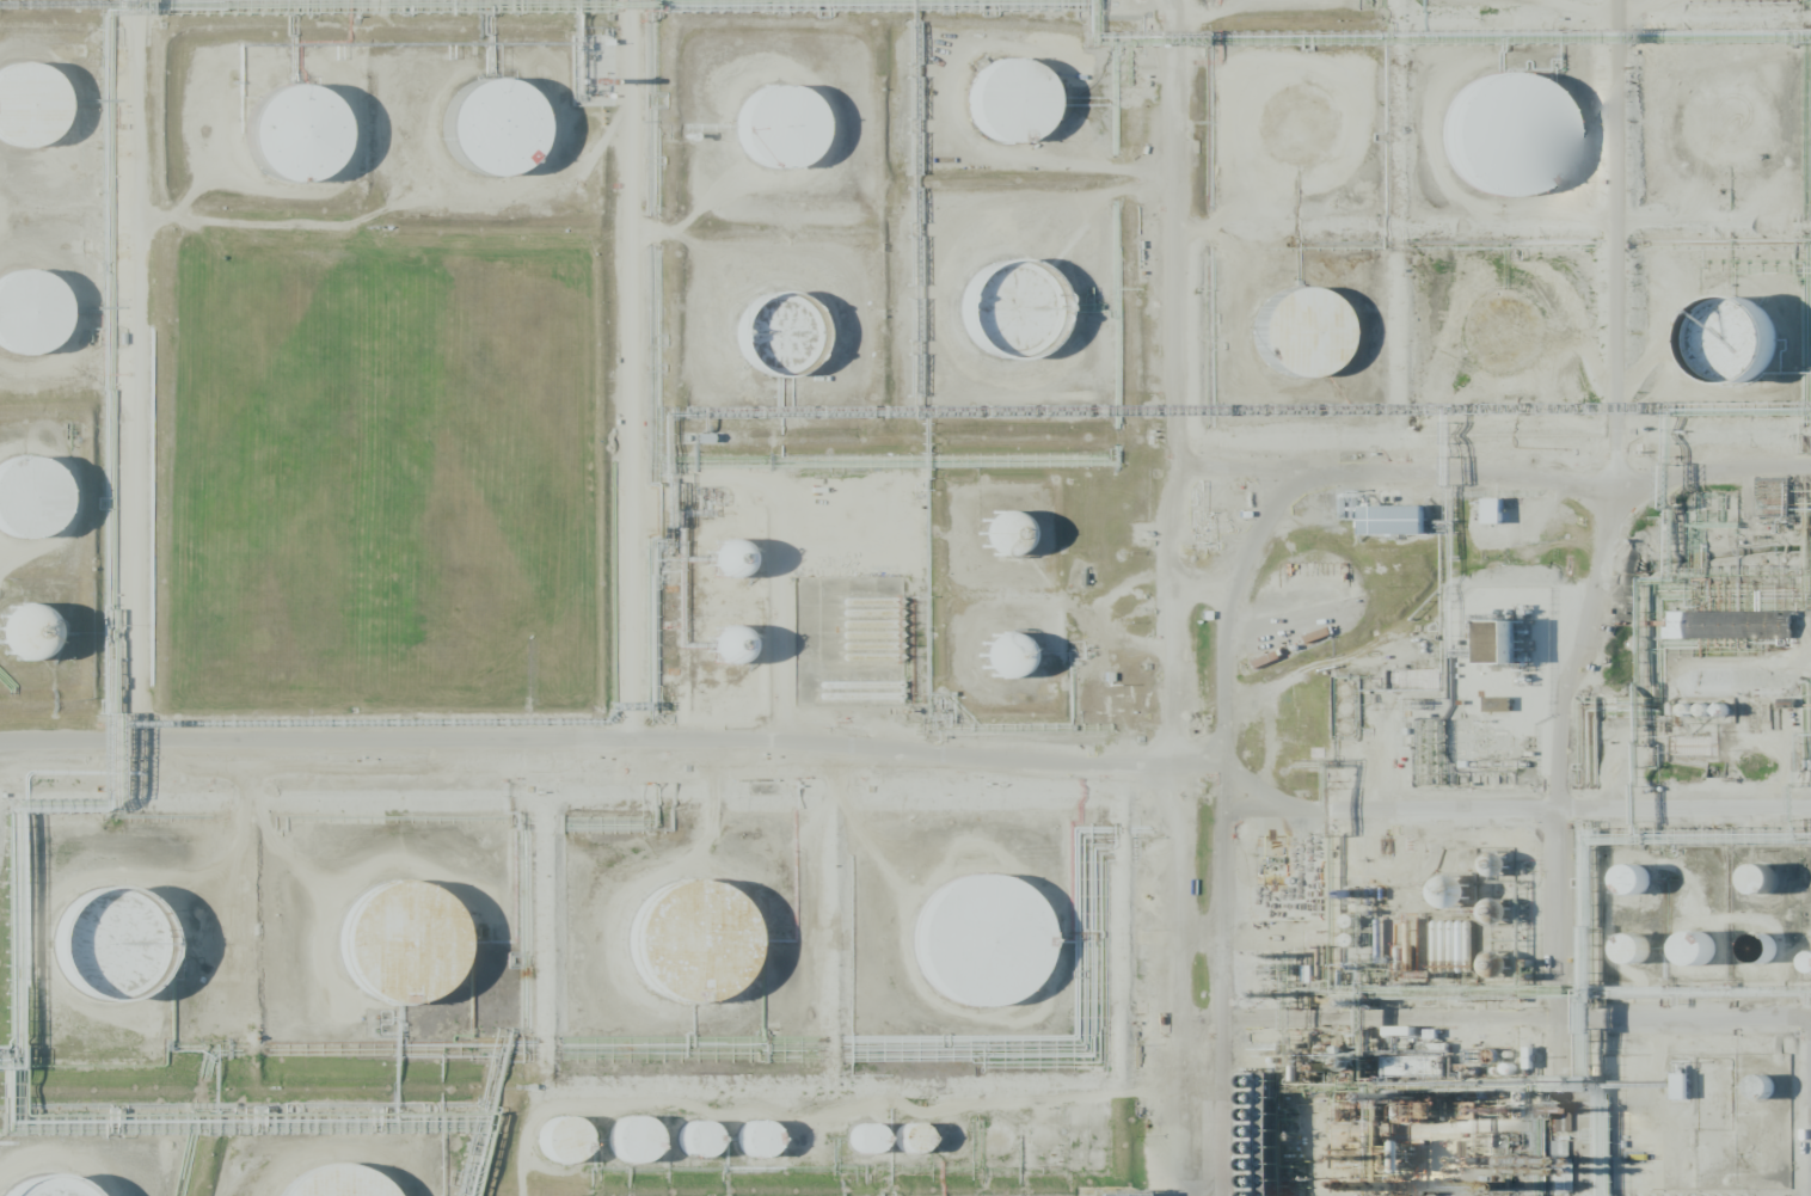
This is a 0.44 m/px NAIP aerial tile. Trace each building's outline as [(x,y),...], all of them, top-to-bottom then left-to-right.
[(995,137),(988,128),(986,117),(984,105),(988,94),(994,84),(1002,76),(1013,70),(1025,69),(1036,70),(1046,75),(1056,82),(1062,92),(1066,104),(1067,115),(1063,127),(1057,136),(1049,145),(1038,149),(1026,152),(1014,149),(1003,145),(995,137)] [(20,151),(7,139),(1,123),(4,105),(13,91),(29,82),(47,84),(62,91),(72,105),(74,123),(68,140),(55,151),(37,155),(20,151)] [(1277,97),(1269,109),(1265,123),(1266,139),(1273,152),(1284,161),(1299,166),(1314,166),(1327,160),(1338,151),(1344,136),(1345,122),(1342,108),(1332,96),(1319,88),(1304,86),(1290,88),(1277,97)] [(1487,201),(1473,188),(1463,171),(1459,152),(1461,133),(1471,116),(1484,102),(1502,93),(1521,91),(1540,96),(1557,105),(1568,121),(1576,139),(1577,158),(1571,177),(1559,192),(1543,203),(1525,209),(1505,208),(1487,201)] [(503,93),(491,97),(481,103),(473,111),(467,122),(465,133),(465,145),(468,157),(474,167),(483,176),(493,180),(504,184),(516,184),(528,180),(539,174),(547,165),(552,155),(555,143),(555,131),(552,119),(546,110),(538,102),(527,96),(515,93),(503,93)] [(305,100),(293,104),(283,110),(275,118),(269,129),(266,141),(266,153),(270,164),(276,174),(284,183),(295,189),(306,191),(318,191),(330,188),(340,182),(349,173),(354,162),(357,151),(357,139),(354,128),(348,117),(339,109),(329,103),(317,100),(305,100)] [(767,166),(757,154),(754,139),(756,123),(765,110),(779,102),(793,100),(809,104),(821,115),(828,128),(828,143),(822,159),(811,170),(797,174),(781,173),(767,166)] [(981,343),(975,330),(972,314),(976,300),(983,287),(994,276),(1007,270),(1021,268),(1036,269),(1050,275),(1061,286),(1069,298),(1073,312),(1072,327),(1067,341),(1057,352),(1045,362),(1031,367),(1017,367),(1002,362),(990,355),(981,343)] [(5,343),(0,330),(0,318),(1,309),(11,295),(26,287),(44,288),(60,295),(69,309),(72,327),(66,344),(53,355),(35,360),(18,355),(5,343)] [(1469,369),(1543,367),(1540,292),(1466,294),(1469,369)] [(1283,311),(1273,324),(1270,338),(1270,355),(1277,369),(1288,380),(1301,387),(1316,388),(1332,385),(1345,376),(1355,364),(1358,349),(1358,333),(1351,319),(1342,308),(1327,301),(1312,299),(1296,302),(1283,311)] [(766,380),(756,370),(750,358),(748,346),(749,332),(755,320),(765,311),(775,305),(788,302),(802,305),(814,309),(823,319),(830,331),(833,344),(830,357),(824,369),(816,379),(804,385),(791,387),(778,386),(766,380)] [(1713,381),(1706,364),(1706,346),(1713,330),(1725,317),(1742,311),(1760,311),(1776,317),(1789,330),(1797,346),(1797,364),(1789,381),(1776,393),(1760,400),(1742,400),(1725,393),(1713,381)] [(20,542),(7,530),(1,515),(4,497),(13,483),(29,474),(47,476),(62,483),(72,497),(74,515),(68,532),(55,542),(37,547),(20,542)] [(1503,499),(1485,498),(1484,523),(1502,524),(1503,499)] [(1499,528),(1498,509),(1515,508),(1515,528),(1499,528)] [(987,558),(1025,549),(1015,509),(977,518),(987,558)] [(1376,516),(1442,517),(1442,545),(1376,544),(1376,516)] [(742,577),(743,542),(710,541),(709,576),(742,577)] [(51,657),(49,607),(0,610),(0,646),(1,659),(51,657)] [(1690,613),(1795,613),(1795,638),(1690,638),(1690,613)] [(1485,663),(1485,621),(1517,621),(1517,663),(1485,663)] [(709,661),(742,663),(744,628),(711,627),(709,661)] [(1022,674),(1021,635),(981,636),(982,676),(1022,674)] [(1640,896),(1650,873),(1625,862),(1615,885),(1640,896)] [(1747,893),(1773,893),(1772,865),(1747,865),(1747,893)] [(1459,906),(1462,877),(1439,875),(1436,904),(1459,906)] [(1644,903),(1639,901),(1635,896),(1634,890),(1634,885),(1638,881),(1643,877),(1647,876),(1653,877),(1658,881),(1660,885),(1660,891),(1659,897),(1656,901),(1650,903),(1644,903)] [(1773,904),(1768,902),(1764,897),(1762,891),(1763,887),(1766,882),(1770,878),(1776,877),(1782,878),(1787,882),(1789,887),(1789,893),(1788,898),(1784,902),(1779,904),(1773,904)] [(940,986),(932,967),(929,947),(934,927),(945,909),(959,896),(978,888),(997,887),(1018,890),(1036,901),(1049,916),(1057,934),(1058,955),(1055,974),(1044,992),(1029,1005),(1011,1013),(990,1016),(971,1011),(953,1000),(940,986)] [(664,995),(657,986),(651,975),(649,962),(647,950),(650,938),(655,926),(662,915),(671,907),(682,901),(694,897),(706,896),(719,897),(731,902),(742,909),(750,918),(757,928),(761,940),(763,952),(762,964),(759,976),(753,987),(744,996),(735,1004),(723,1010),(711,1012),(698,1012),(686,1008),(675,1002),(664,995)] [(385,1006),(369,993),(360,976),(356,958),(358,938),(367,921),(381,907),(398,898),(417,897),(436,901),(453,910),(466,926),(473,944),(473,963),(467,982),(456,998),(441,1008),(422,1014),(403,1013),(385,1006)] [(1498,927),(1510,909),(1492,897),(1480,916),(1498,927)] [(79,983),(73,964),(73,945),(80,927),(93,913),(110,903),(129,900),(148,903),(165,914),(177,928),(183,947),(183,967),(176,985),(162,999),(146,1008),(127,1012),(108,1008),(91,998),(79,983)] [(1615,953),(1638,967),(1652,946),(1629,931),(1615,953)] [(1711,965),(1712,932),(1682,931),(1681,964),(1711,965)] [(1701,969),(1699,964),(1699,958),(1701,953),(1705,949),(1709,945),(1715,945),(1720,945),(1725,949),(1730,952),(1731,958),(1731,964),(1730,969),(1726,974),(1721,976),(1715,977),(1709,976),(1705,974),(1701,969)] [(1645,974),(1640,971),(1635,967),(1634,961),(1635,956),(1638,951),(1643,947),(1649,946),(1655,947),(1658,951),(1662,956),(1662,962),(1659,968),(1656,971),(1651,974),(1645,974)] [(1772,973),(1767,970),(1762,967),(1761,961),(1762,955),(1764,950),(1769,947),(1775,946),(1780,947),(1785,951),(1788,956),(1788,962),(1786,967),(1782,971),(1778,974),(1772,973)] [(1489,955),(1486,969),(1492,970),(1491,977),(1498,978),(1501,957),(1489,955)] [(1674,1099),(1687,1099),(1687,1073),(1674,1074),(1674,1099)] [(1682,1105),(1682,1080),(1694,1080),(1694,1105),(1682,1105)] [(1767,1105),(1763,1102),(1762,1097),(1763,1091),(1767,1087),(1772,1085),(1778,1085),(1781,1088),(1785,1093),(1785,1098),(1782,1103),(1778,1106),(1772,1108),(1767,1105)] [(718,1140),(699,1117),(674,1138),(693,1161),(718,1140)] [(773,1153),(771,1122),(738,1124),(741,1156),(773,1153)] [(877,1153),(878,1126),(852,1125),(851,1152),(877,1153)] [(896,1152),(922,1152),(922,1126),(897,1125),(896,1152)] [(561,1164),(557,1155),(555,1147),(559,1137),(565,1130),(575,1128),(584,1129),(593,1134),(597,1142),(598,1152),(595,1160),(588,1167),(579,1171),(570,1170),(561,1164)] [(630,1164),(625,1157),(624,1147),(627,1137),(633,1130),(643,1128),(652,1129),(661,1134),(665,1142),(667,1152),(663,1160),(656,1167),(647,1171),(638,1170),(630,1164)] [(759,1164),(753,1154),(753,1143),(760,1135),(771,1131),(780,1135),(786,1145),(786,1155),(780,1164),(769,1167),(759,1164)] [(701,1165),(694,1155),(695,1145),(701,1136),(712,1133),(723,1136),(729,1146),(729,1157),(722,1165),(711,1169),(701,1165)] [(913,1157),(910,1152),(909,1147),(910,1142),(914,1137),(919,1135),(923,1134),(929,1135),(933,1139),(935,1143),(937,1148),(935,1154),(932,1158),(927,1161),(922,1161),(916,1160),(913,1157)] [(868,1158),(865,1153),(865,1148),(866,1142),(870,1139),(874,1136),(879,1135),(884,1136),(889,1140),(891,1145),(892,1149),(891,1155),(888,1159),(883,1161),(877,1163),(872,1161),(868,1158)] [(388,1189),(395,1195),(305,1195),(313,1188),(331,1179),(350,1176),(370,1179),(388,1189)] [(61,1178),(9,1180),(2,1195),(101,1195),(101,1193),(61,1178)]
